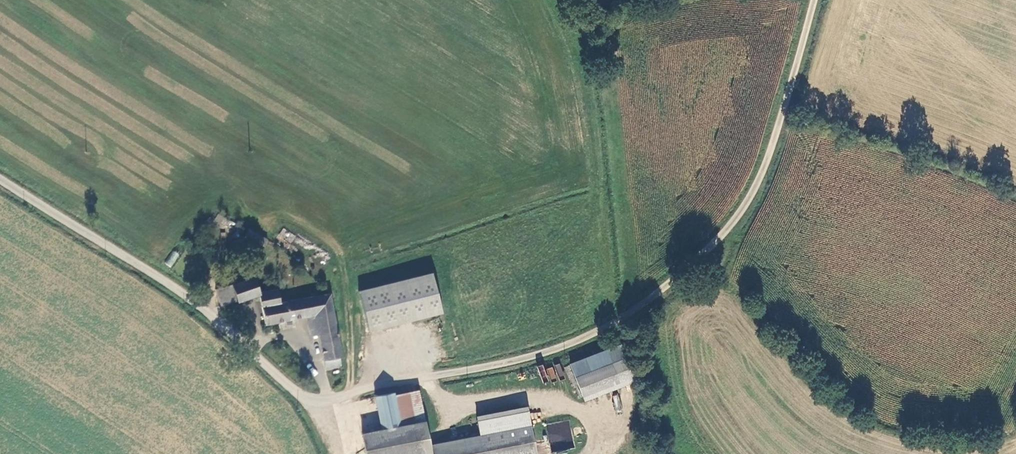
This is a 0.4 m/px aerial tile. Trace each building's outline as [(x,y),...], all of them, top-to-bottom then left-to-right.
[(284,228),(279,233),(290,241),(294,236),(284,228)] [(261,251),(267,238),(248,230),(243,243),(261,251)] [(171,267),(180,254),(174,250),(164,263),(171,267)] [(434,273),(360,290),(369,332),(444,315),(434,273)] [(261,295),(255,278),(234,285),(238,300),(239,302),(259,296),(266,325),(308,318),(316,316),(320,335),(327,370),(341,367),(340,361),(344,360),(339,339),(342,339),(343,339),(345,338),(346,337),(346,336),(346,335),(345,334),(344,333),(343,333),(341,333),(339,334),(331,296),(281,305),(277,290),(261,295)] [(238,300),(234,285),(218,290),(222,304),(238,300)] [(312,337),(320,335),(316,316),(308,318),(312,337)] [(601,350),(566,364),(579,396),(614,383),(601,350)] [(427,421),(420,390),(396,395),(402,427),(427,421)] [(402,427),(396,395),(377,400),(384,431),(402,427)] [(478,421),(481,437),(530,428),(527,413),(478,421)] [(552,453),(575,449),(569,420),(546,425),(552,453)] [(427,421),(402,427),(384,431),(363,436),(367,453),(534,453),(530,428),(481,437),(432,446),(427,421)]
